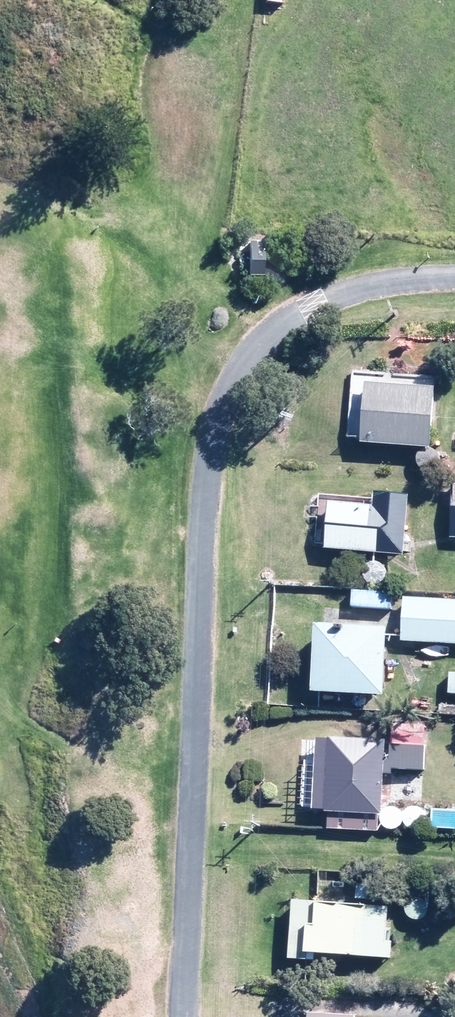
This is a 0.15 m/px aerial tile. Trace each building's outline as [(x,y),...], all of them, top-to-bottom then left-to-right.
[(248,240),(247,277),(262,277),(262,241),(248,240)] [(350,371),(346,437),(361,438),(361,443),(430,448),(434,377),(350,371)] [(454,537),(454,478),(450,478),(447,537),(454,537)] [(326,503),(322,549),(402,556),(407,496),(372,493),(371,507),(326,503)] [(403,598),(400,642),(454,645),(454,601),(403,598)] [(384,629),(312,626),(309,694),(381,697),(384,629)] [(439,702),(439,710),(454,711),(454,703),(439,702)] [(326,828),(376,830),(377,816),(380,816),(381,774),(391,775),(391,769),(423,770),(425,726),(390,725),(388,759),(382,759),(383,740),(316,738),(313,810),(323,811),(323,813),(326,813),(326,828)] [(386,946),(388,906),(314,902),(313,924),(304,923),(303,952),(390,956),(391,946),(386,946)]
